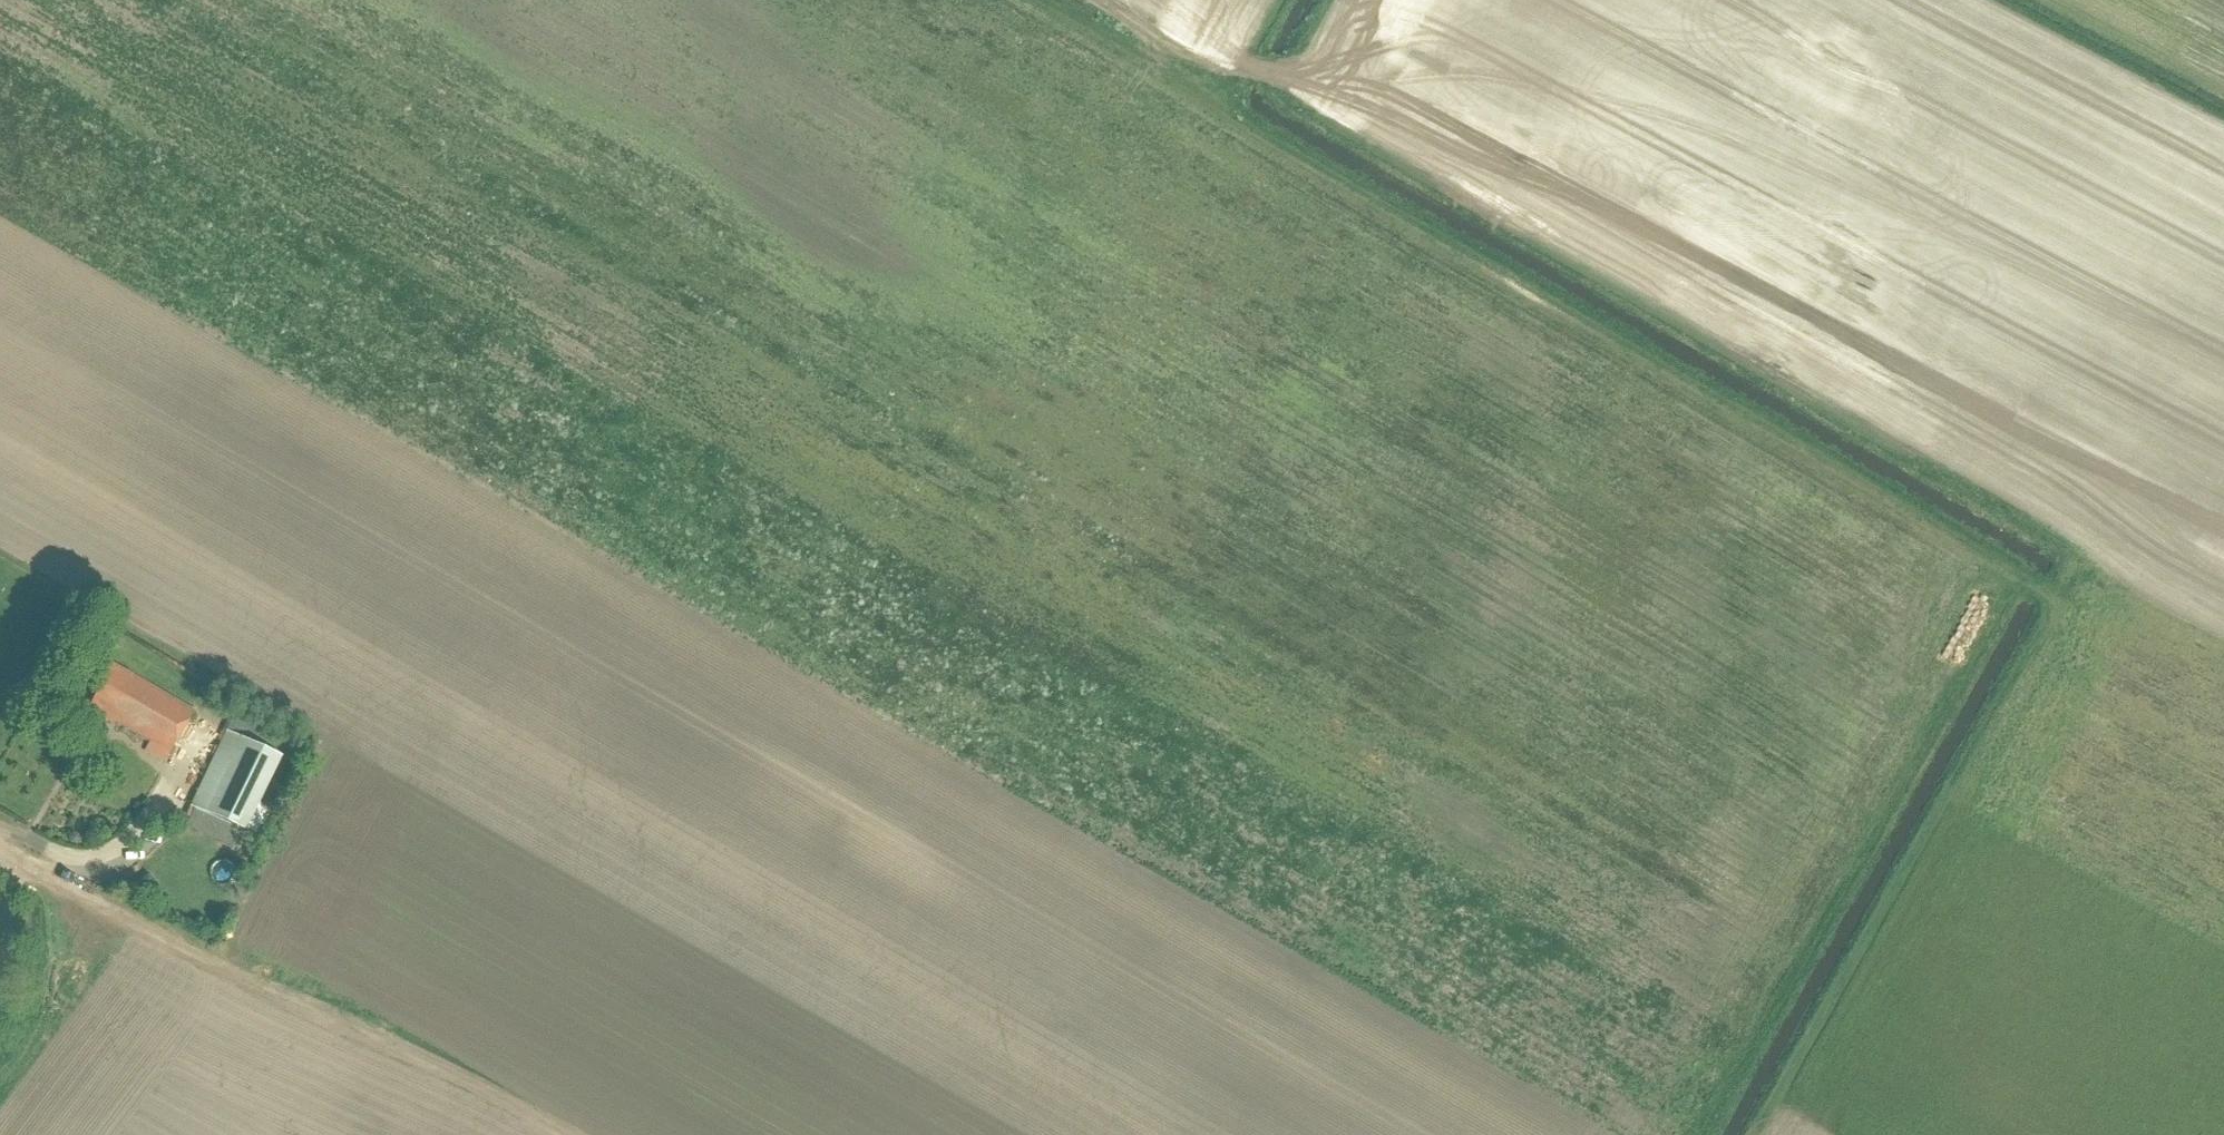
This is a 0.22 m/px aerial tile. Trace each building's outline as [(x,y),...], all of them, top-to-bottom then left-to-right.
[(152,743),(147,752),(165,762),(194,712),(114,665),(90,711),(113,724),(114,721),(152,743)] [(228,732),(278,756),(286,739),(251,723),(250,727),(234,719),(228,732)] [(266,782),(278,756),(228,732),(227,732),(192,808),(196,810),(188,826),(233,848),(264,781),(266,782)] [(98,753),(105,742),(95,735),(88,746),(98,753)] [(174,862),(186,852),(176,840),(164,850),(174,862)]
